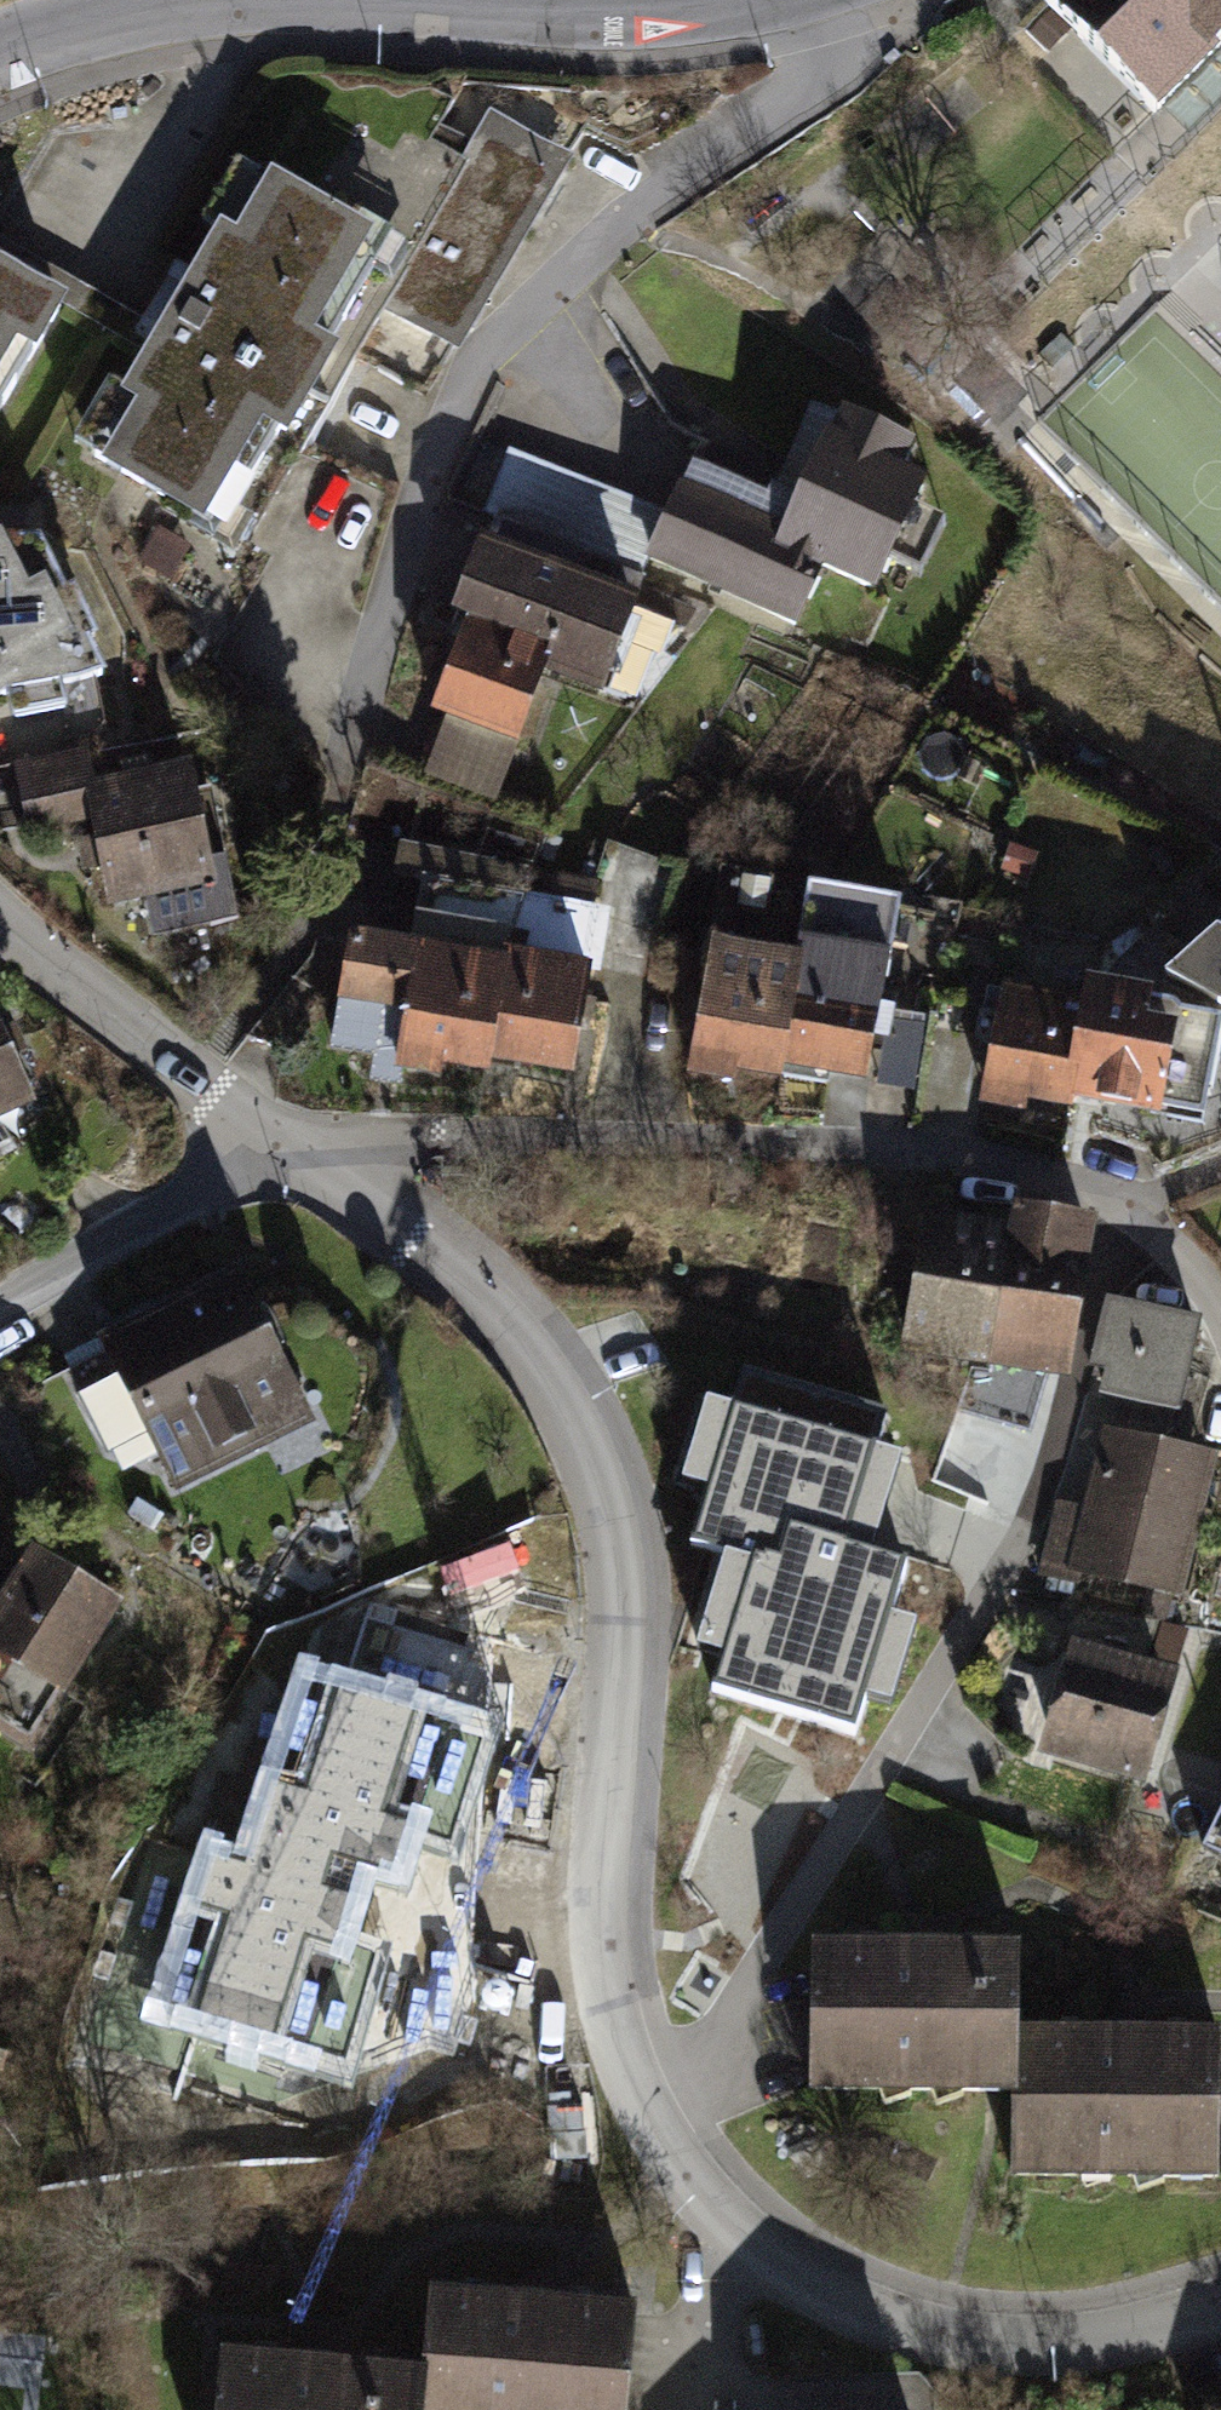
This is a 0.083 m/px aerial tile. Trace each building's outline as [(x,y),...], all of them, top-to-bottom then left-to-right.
[(1045,1),(1180,143),(1220,103),(1220,0),(1046,0),(1045,1)] [(588,171),(501,117),(398,282),(484,336),(588,171)] [(384,259),(241,174),(63,473),(206,558),(384,259)] [(0,280),(0,434),(65,315),(0,280)] [(782,523),(692,479),(646,573),(804,650),(833,593),(898,625),(953,513),(819,448),(782,523)] [(40,528),(0,528),(0,687),(5,684),(107,664),(90,630),(100,626),(74,577),(66,580),(40,528)] [(475,642),(437,736),(539,777),(578,680),(643,706),(675,626),(482,549),(448,632),(475,642)] [(102,835),(117,917),(222,898),(202,787),(140,798),(145,827),(102,835)] [(623,980),(380,938),(359,1062),(601,1104),(623,980)] [(1165,989),(1220,1021),(1220,941),(1165,989)] [(899,987),(715,952),(689,1090),(873,1125),(899,987)] [(1216,1033),(1014,994),(989,1122),(1055,1136),(1059,1119),(1194,1146),(1216,1033)] [(22,1093),(0,1049),(0,1104),(22,1093)] [(1095,1231),(940,1204),(916,1348),(1071,1374),(1095,1231)] [(222,1262),(54,1351),(59,1366),(47,1372),(108,1476),(145,1455),(163,1491),(308,1417),(222,1262)] [(1199,1326),(1116,1311),(1099,1407),(1182,1422),(1199,1326)] [(890,1428),(744,1388),(700,1546),(762,1563),(846,1586),(890,1428)] [(692,1397),(675,1497),(705,1502),(722,1402),(692,1397)] [(1210,1464),(1116,1445),(1103,1508),(1067,1501),(1049,1587),(1178,1614),(1210,1464)] [(18,1545),(0,1572),(0,1737),(19,1749),(111,1599),(18,1545)] [(846,1586),(762,1563),(718,1722),(864,1762),(907,1603),(846,1586)] [(1194,1693),(1079,1657),(1046,1761),(1161,1797),(1194,1693)] [(391,1804),(247,1759),(193,1928),(211,1938),(330,1931),(391,1804)] [(1202,1865),(1220,1874),(1220,1828),(1202,1865)] [(330,1931),(211,1938),(179,2042),(219,2050),(215,2081),(359,2129),(411,1958),(330,1931)] [(1023,1956),(816,1950),(811,2100),(1018,2106),(1021,2025),(1023,1956)] [(1021,2025),(1018,2106),(1016,2175),(1220,2181),(1220,2031),(1021,2025)] [(439,2296),(433,2374),(430,2409),(638,2409),(646,2312),(439,2296)] [(226,2357),(222,2409),(430,2409),(433,2374),(226,2357)]
